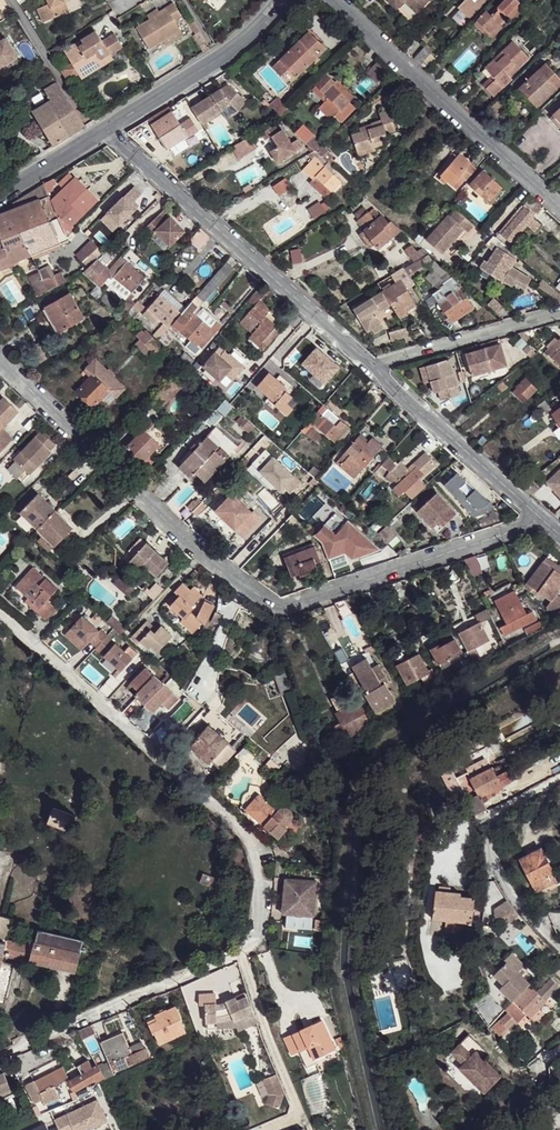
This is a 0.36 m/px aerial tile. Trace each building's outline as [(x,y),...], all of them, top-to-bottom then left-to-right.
[(43,23),(63,15),(59,4),(64,3),(71,0),(48,0),(49,4),(37,10),(43,23)] [(396,8),(404,0),(387,0),(396,8)] [(416,12),(428,0),(404,0),(416,12)] [(500,9),(492,17),(487,12),(476,23),(483,31),(487,27),(488,28),(490,26),(494,30),(500,24),(507,16),(508,16),(519,5),(521,2),(518,0),(506,0),(498,7),(500,9)] [(63,15),(68,12),(64,3),(59,4),(63,15)] [(519,5),(508,16),(511,19),(522,8),(519,5)] [(147,22),(135,29),(147,50),(184,28),(171,6),(158,13),(159,15),(147,22)] [(144,17),(147,22),(159,15),(158,13),(156,10),(144,17)] [(500,24),(494,30),(497,33),(503,26),(500,24)] [(200,50),(206,45),(195,26),(191,29),(194,34),(192,36),(200,50)] [(487,27),(483,31),(491,39),(495,35),(492,32),(494,30),(490,26),(488,28),(487,27)] [(309,31),(301,40),(304,43),(312,34),(309,31)] [(66,55),(78,76),(91,68),(101,62),(100,60),(98,56),(106,51),(109,55),(110,57),(121,49),(114,35),(101,42),(96,33),(81,41),(83,45),(66,55)] [(298,77),(326,49),(312,34),(304,43),(301,40),(281,59),(272,67),(281,76),(289,68),(298,77)] [(17,57),(5,38),(0,40),(0,67),(17,57)] [(83,45),(81,41),(64,52),(66,55),(83,45)] [(155,53),(165,47),(161,41),(151,47),(155,53)] [(508,55),(499,63),(499,64),(509,55),(517,66),(518,68),(521,71),(532,60),(516,43),(505,53),(508,55)] [(59,44),(47,51),(52,58),(63,52),(63,51),(59,44)] [(416,59),(422,65),(425,61),(432,54),(426,48),(416,59)] [(98,56),(100,60),(109,55),(106,51),(98,56)] [(496,60),(499,63),(508,55),(505,53),(496,60)] [(499,64),(509,74),(517,66),(509,55),(499,64)] [(497,80),(504,88),(513,80),(512,78),(509,74),(499,64),(499,63),(496,60),(487,68),(494,76),(497,80)] [(538,107),(559,87),(559,77),(548,64),(522,89),(538,107)] [(517,66),(509,74),(512,78),(521,71),(518,68),(517,66)] [(80,80),(93,72),(91,68),(78,76),(80,80)] [(317,85),(320,88),(317,91),(343,118),(347,115),(355,107),(349,101),(354,96),(338,81),(335,84),(326,75),(317,85)] [(487,89),(497,80),(494,76),(484,85),(487,89)] [(487,89),(495,97),(504,88),(497,80),(487,89)] [(52,99),(64,92),(58,81),(45,90),(52,99)] [(221,91),(193,110),(202,123),(222,110),(221,109),(229,103),(236,110),(246,99),(228,83),(219,89),(221,91)] [(219,89),(191,107),(193,110),(221,91),(219,89)] [(54,145),(85,126),(85,125),(64,92),(52,99),(34,110),(54,145)] [(262,102),(271,110),(274,107),(276,109),(283,103),(278,97),(270,105),(264,100),(262,102)] [(414,112),(422,119),(433,106),(426,100),(414,112)] [(283,103),(276,109),(274,107),(271,110),(279,118),(289,107),(284,102),(283,103)] [(222,110),(227,116),(236,110),(229,103),(221,109),(222,110)] [(169,107),(148,120),(152,126),(172,112),(169,107)] [(162,142),(168,150),(198,131),(190,118),(180,124),(172,112),(152,126),(157,134),(162,142)] [(352,136),(358,155),(375,149),(374,145),(382,142),(381,139),(388,137),(387,135),(396,132),(390,112),(380,115),(382,121),(372,124),(372,125),(373,129),(361,133),(352,136)] [(422,119),(414,112),(411,116),(418,122),(422,119)] [(554,116),(551,119),(559,129),(559,123),(554,116)] [(305,124),(296,134),(307,144),(311,139),(312,140),(317,135),(305,124)] [(270,152),(277,164),(295,154),(294,152),(296,150),(302,147),(298,140),(291,145),(282,130),(278,132),(275,126),(262,134),(272,151),(270,152)] [(151,137),(157,145),(162,142),(157,134),(151,137)] [(311,139),(307,144),(315,152),(320,147),(312,140),(311,139)] [(250,140),(234,150),(242,162),(257,152),(252,144),(250,140)] [(315,153),(328,165),(335,158),(323,145),(315,153)] [(375,149),(358,155),(359,158),(376,153),(375,149)] [(325,198),(340,183),(345,187),(348,184),(328,165),(315,153),(310,156),(314,160),(303,172),(312,180),(309,184),(325,198)] [(460,155),(456,160),(466,169),(471,174),(475,169),(460,155)] [(447,181),(457,189),(465,180),(460,176),(466,169),(456,160),(442,175),(443,177),(447,181)] [(471,185),(484,171),(480,168),(467,182),(471,185)] [(471,174),(466,169),(460,176),(465,180),(471,174)] [(501,188),(484,171),(471,185),(474,189),(478,185),(484,191),(491,198),(501,188)] [(58,184),(64,190),(76,179),(70,173),(58,184)] [(277,193),(290,189),(286,178),(273,182),(277,193)] [(0,239),(5,246),(0,248),(0,269),(2,268),(1,266),(32,255),(60,244),(69,240),(66,231),(97,200),(76,179),(64,190),(52,202),(48,192),(45,186),(44,183),(36,188),(41,199),(17,207),(0,214),(0,239)] [(50,184),(45,186),(48,192),(54,190),(50,184)] [(484,191),(478,185),(474,189),(481,195),(484,191)] [(134,187),(107,213),(119,226),(136,209),(132,204),(135,202),(142,194),(134,187)] [(15,201),(17,207),(41,199),(36,188),(15,201)] [(481,195),(474,189),(470,193),(478,201),(482,196),(481,195)] [(494,201),(491,198),(484,191),(481,195),(482,196),(490,204),(494,201)] [(500,234),(512,243),(526,225),(527,225),(532,218),(534,219),(543,208),(530,197),(500,234)] [(317,209),(310,214),(315,222),(322,218),(317,209)] [(448,217),(425,241),(439,254),(462,230),(464,232),(471,224),(457,211),(450,219),(448,217)] [(119,226),(107,213),(103,216),(116,229),(119,226)] [(154,234),(156,231),(170,247),(185,233),(171,218),(166,222),(160,215),(147,227),(154,234)] [(527,225),(535,232),(541,225),(534,219),(532,218),(527,225)] [(383,219),(365,232),(374,244),(378,250),(400,234),(392,224),(389,226),(383,219)] [(365,232),(360,236),(369,247),(374,244),(365,232)] [(507,249),(512,243),(500,234),(495,239),(498,241),(501,244),(507,249)] [(197,236),(190,243),(200,252),(207,245),(197,236)] [(493,237),(488,243),(493,248),(498,241),(495,239),(493,237)] [(92,264),(98,258),(101,255),(104,252),(92,239),(76,254),(84,263),(88,260),(91,264),(92,264)] [(485,261),(480,268),(502,283),(503,281),(514,287),(516,284),(527,290),(533,279),(512,267),(517,258),(515,256),(507,249),(501,244),(498,249),(497,248),(488,263),(485,261)] [(97,284),(98,286),(103,280),(110,273),(110,272),(106,267),(104,264),(111,257),(105,252),(104,252),(101,255),(92,264),(83,272),(93,280),(97,284)] [(428,256),(405,270),(408,275),(409,276),(411,275),(425,266),(426,267),(428,265),(433,263),(428,256)] [(123,258),(122,259),(136,271),(137,270),(123,258)] [(122,259),(110,273),(133,293),(146,278),(137,270),(136,271),(122,259)] [(441,279),(446,283),(452,279),(434,262),(433,263),(428,265),(430,267),(429,267),(441,279)] [(196,300),(201,305),(234,268),(228,263),(196,300)] [(46,270),(40,272),(44,280),(49,277),(46,270)] [(33,274),(41,295),(49,291),(44,280),(40,272),(40,271),(33,274)] [(49,291),(66,282),(61,271),(53,275),(54,277),(50,278),(49,277),(44,280),(49,291)] [(401,272),(394,277),(398,284),(383,293),(393,308),(402,324),(410,319),(406,314),(415,309),(417,307),(409,295),(417,290),(413,281),(409,276),(408,275),(404,278),(401,272)] [(110,273),(103,280),(127,300),(133,293),(110,273)] [(97,284),(93,280),(90,278),(82,285),(89,292),(97,284)] [(452,322),(473,309),(460,290),(462,288),(452,279),(446,283),(441,287),(442,289),(434,295),(452,322)] [(555,305),(559,300),(559,296),(554,290),(546,283),(539,290),(543,294),(555,305)] [(98,286),(97,284),(91,292),(98,300),(100,298),(105,292),(98,286)] [(62,330),(62,331),(85,318),(70,292),(48,305),(62,330)] [(105,292),(100,298),(113,310),(118,304),(105,292)] [(165,292),(160,297),(181,315),(186,310),(165,292)] [(393,308),(383,293),(354,311),(368,335),(370,333),(382,327),(377,317),(375,314),(381,311),(383,314),(393,308)] [(160,297),(149,311),(153,314),(148,319),(155,325),(159,319),(163,323),(153,335),(159,341),(181,315),(160,297)] [(188,323),(195,316),(200,310),(203,307),(201,305),(196,300),(181,317),(188,323)] [(136,304),(128,314),(132,317),(140,309),(140,307),(139,307),(138,302),(136,304)] [(242,324),(264,344),(268,339),(272,343),(282,333),(266,319),(271,312),(260,303),(242,324)] [(48,305),(43,308),(53,326),(56,325),(59,331),(62,330),(48,305)] [(418,314),(415,309),(406,314),(410,319),(418,314)] [(213,329),(217,332),(221,328),(200,310),(195,316),(212,330),(213,329)] [(212,330),(195,316),(188,323),(180,332),(192,342),(197,346),(203,341),(207,344),(217,332),(213,329),(212,330)] [(173,326),(180,332),(188,323),(181,317),(173,326)] [(53,331),(55,335),(62,331),(62,330),(59,331),(56,325),(53,326),(55,330),(53,331)] [(382,327),(370,333),(372,337),(384,330),(382,327)] [(411,345),(414,343),(406,330),(392,339),(397,347),(408,340),(411,345)] [(142,341),(150,350),(156,344),(157,343),(147,332),(145,334),(143,332),(138,336),(142,341)] [(159,342),(166,347),(173,338),(167,332),(159,342)] [(523,333),(517,334),(528,344),(532,341),(523,333)] [(559,368),(559,351),(559,339),(545,353),(559,368)] [(144,355),(150,350),(142,341),(137,347),(144,355)] [(197,346),(192,342),(187,347),(193,352),(197,346)] [(322,384),(340,367),(317,343),(299,360),(322,384)] [(466,355),(472,376),(507,366),(501,345),(466,355)] [(535,353),(528,346),(523,351),(530,357),(535,353)] [(220,384),(226,377),(232,371),(239,376),(244,370),(230,357),(229,358),(220,351),(204,369),(220,384)] [(117,384),(110,391),(115,396),(116,397),(126,387),(95,356),(85,366),(87,367),(94,375),(102,369),(117,384)] [(190,368),(192,365),(185,358),(182,361),(190,368)] [(450,359),(427,366),(431,379),(435,393),(439,392),(441,400),(460,395),(450,359)] [(346,365),(343,370),(348,374),(352,370),(346,365)] [(427,366),(421,368),(425,381),(431,379),(427,366)] [(94,375),(87,367),(84,370),(91,378),(94,375)] [(117,384),(102,369),(94,375),(110,391),(117,384)] [(232,371),(226,377),(233,383),(239,376),(232,371)] [(108,393),(110,391),(94,375),(91,378),(78,392),(93,407),(108,393)] [(270,375),(258,387),(268,397),(265,402),(273,409),(276,406),(287,416),(293,408),(286,403),(292,397),(285,391),(290,385),(281,376),(277,381),(270,375)] [(192,380),(199,387),(201,385),(199,382),(197,381),(198,380),(195,377),(192,380)] [(525,378),(516,387),(527,398),(536,389),(525,378)] [(172,381),(155,399),(162,405),(179,388),(172,381)] [(522,402),(527,398),(516,387),(512,392),(522,402)] [(2,427),(6,424),(12,417),(17,411),(3,398),(0,402),(0,425),(2,427)] [(544,401),(537,407),(545,416),(550,412),(551,410),(544,401)] [(119,417),(125,423),(137,410),(131,404),(119,417)] [(311,422),(315,425),(336,444),(339,442),(340,443),(349,434),(347,432),(350,429),(342,422),(337,428),(323,417),(328,411),(323,408),(311,422)] [(216,409),(205,422),(211,428),(222,415),(216,409)] [(337,428),(342,422),(328,411),(323,417),(337,428)] [(254,427),(241,415),(236,420),(248,432),(254,427)] [(143,430),(127,448),(142,463),(156,450),(159,445),(164,441),(167,437),(150,420),(144,426),(147,430),(145,431),(143,430)] [(315,425),(311,422),(301,433),(305,437),(315,425)] [(13,437),(3,428),(6,425),(6,424),(2,427),(0,425),(0,451),(13,437)] [(216,426),(183,462),(195,473),(205,482),(225,461),(238,447),(216,426)] [(43,430),(17,458),(27,467),(33,473),(53,451),(51,450),(57,443),(43,430)] [(265,437),(255,448),(270,462),(281,451),(265,437)] [(355,479),(366,468),(383,448),(373,439),(368,445),(360,438),(347,452),(350,456),(341,468),(355,479)] [(168,445),(164,441),(159,445),(156,450),(160,454),(168,445)] [(337,465),(341,468),(350,456),(347,452),(337,465)] [(412,474),(408,478),(421,492),(425,488),(420,482),(438,465),(427,453),(409,470),(412,474)] [(82,457),(78,461),(83,466),(87,462),(82,457)] [(10,466),(19,475),(27,467),(17,458),(10,466)] [(382,467),(377,473),(381,476),(381,475),(392,481),(393,480),(395,482),(396,481),(399,482),(401,480),(391,474),(398,467),(390,460),(383,469),(382,467)] [(190,478),(195,473),(183,462),(178,467),(190,478)] [(398,467),(391,474),(401,480),(408,472),(400,463),(398,467)] [(546,481),(559,497),(559,469),(546,481)] [(412,500),(421,492),(408,478),(394,491),(400,498),(405,493),(412,500)] [(15,506),(38,529),(56,511),(34,489),(15,506)] [(249,512),(229,493),(212,511),(232,530),(249,512)] [(437,496),(418,513),(438,534),(441,531),(445,527),(457,516),(437,496)] [(188,509),(192,513),(198,506),(195,503),(194,502),(188,509)] [(56,511),(38,529),(44,535),(55,546),(73,528),(56,511)] [(346,525),(335,515),(324,526),(335,536),(346,525)] [(324,526),(313,537),(322,545),(328,561),(351,552),(358,559),(375,555),(369,548),(346,525),(335,536),(324,526)] [(378,534),(384,541),(392,533),(386,526),(378,534)] [(392,533),(384,541),(390,546),(398,540),(392,533)] [(55,546),(44,535),(38,540),(50,552),(55,546)] [(141,548),(135,544),(129,551),(134,555),(129,561),(138,569),(143,563),(157,576),(169,563),(146,542),(141,548)] [(314,545),(284,557),(291,576),(298,573),(299,575),(317,568),(315,562),(320,560),(314,545)] [(474,556),(463,560),(471,577),(481,574),(474,556)] [(546,557),(543,562),(559,574),(559,565),(559,566),(546,557)] [(543,562),(524,588),(536,597),(541,590),(553,599),(549,605),(558,611),(559,611),(559,597),(557,595),(559,591),(559,574),(543,562)] [(59,564),(54,569),(58,573),(63,568),(59,564)] [(30,606),(37,612),(47,601),(57,589),(34,568),(27,575),(30,578),(19,590),(32,602),(30,606)] [(114,582),(124,591),(130,584),(120,575),(114,582)] [(78,578),(72,585),(83,594),(88,588),(78,578)] [(407,595),(400,581),(391,584),(398,599),(407,595)] [(130,584),(124,591),(128,595),(134,588),(130,584)] [(192,588),(189,591),(181,584),(173,592),(178,596),(170,605),(183,618),(180,621),(192,633),(201,623),(204,625),(214,606),(203,601),(196,616),(190,611),(192,609),(191,607),(201,596),(192,588)] [(500,627),(504,636),(536,620),(531,611),(526,614),(514,591),(493,601),(505,624),(500,627)] [(334,603),(343,619),(352,613),(344,600),(334,603)] [(47,601),(37,612),(46,620),(56,609),(47,601)] [(490,616),(486,607),(474,613),(479,623),(490,616)] [(218,615),(214,624),(221,627),(225,618),(218,615)] [(90,641),(96,647),(107,636),(107,635),(101,629),(99,631),(82,616),(70,629),(87,644),(90,641)] [(112,616),(106,622),(111,626),(117,620),(112,616)] [(114,629),(120,635),(126,629),(117,620),(111,626),(114,629)] [(145,621),(128,640),(135,646),(140,641),(148,649),(150,647),(156,652),(171,636),(160,626),(156,630),(153,633),(150,630),(153,627),(145,621)] [(467,651),(473,664),(478,662),(477,659),(478,658),(478,656),(474,648),(489,641),(479,623),(465,629),(461,622),(452,627),(456,634),(459,633),(469,650),(467,651)] [(293,631),(300,645),(307,641),(301,627),(293,631)] [(96,647),(95,649),(121,671),(132,658),(107,636),(96,647)] [(462,654),(451,636),(442,640),(443,642),(439,644),(440,645),(441,647),(433,652),(440,665),(452,659),(455,664),(458,662),(462,669),(470,664),(464,653),(462,654)] [(371,646),(361,651),(364,655),(373,651),(371,646)] [(418,655),(396,666),(406,685),(421,678),(425,686),(431,683),(429,681),(430,681),(435,677),(437,676),(435,672),(433,673),(431,669),(427,671),(418,655)] [(352,670),(356,676),(366,693),(364,695),(375,713),(395,702),(384,683),(388,682),(381,670),(375,674),(371,668),(365,658),(350,667),(352,670)] [(381,670),(377,664),(371,668),(375,674),(381,670)] [(526,673),(529,678),(543,671),(540,665),(526,673)] [(439,673),(444,680),(452,675),(448,667),(439,673)] [(127,688),(134,695),(153,675),(145,668),(127,688)] [(279,674),(269,678),(272,687),(275,693),(284,690),(281,684),(279,674)] [(134,695),(153,712),(171,692),(153,675),(134,695)] [(332,698),(336,707),(347,701),(342,692),(332,698)] [(349,736),(371,725),(358,701),(350,706),(339,712),(336,714),(341,721),(349,736)] [(336,707),(339,712),(350,706),(347,701),(336,707)] [(349,736),(341,721),(333,726),(341,740),(349,736)] [(219,765),(234,747),(208,725),(190,745),(209,763),(213,759),(219,765)] [(252,754),(282,781),(287,776),(283,773),(285,770),(270,757),(268,759),(264,756),(266,754),(258,747),(252,754)] [(496,775),(492,768),(472,778),(480,796),(485,793),(512,780),(508,770),(496,775)] [(463,794),(468,802),(480,796),(472,778),(468,771),(455,777),(463,794)] [(463,794),(455,777),(448,781),(455,798),(463,794)] [(279,838),(287,829),(289,832),(291,833),(293,834),(294,833),(296,832),(296,830),(296,829),(294,827),(298,824),(293,820),(294,818),(294,817),(292,812),(291,811),(287,809),(283,808),(280,809),(277,811),(260,796),(261,795),(262,794),(262,793),(261,791),(259,790),(258,791),(257,793),(258,795),(246,808),(279,838)] [(480,796),(483,803),(489,800),(485,793),(480,796)] [(476,818),(488,811),(483,803),(480,796),(468,802),(473,812),(476,818)] [(53,807),(46,822),(70,832),(77,817),(53,807)] [(532,886),(554,875),(542,849),(520,860),(532,886)] [(211,877),(202,874),(199,882),(208,886),(211,877)] [(554,875),(532,886),(536,891),(556,881),(554,875)] [(289,902),(287,917),(315,919),(318,884),(287,881),(285,902),(289,902)] [(436,891),(433,919),(455,921),(472,924),(473,913),(474,899),(460,898),(460,894),(436,891)] [(474,899),(473,913),(482,914),(484,900),(474,899)] [(507,900),(495,909),(500,918),(505,916),(514,910),(507,900)] [(514,910),(505,916),(509,922),(519,916),(514,910)] [(472,924),(481,925),(482,914),(473,913),(472,924)] [(1,962),(3,955),(7,940),(13,919),(0,914),(0,966),(1,962)] [(472,930),(472,924),(455,921),(454,931),(461,933),(472,930)] [(244,937),(246,925),(234,923),(232,936),(244,937)] [(33,942),(22,939),(21,943),(16,942),(12,958),(22,961),(49,968),(73,974),(79,954),(82,942),(37,929),(33,942)] [(3,955),(12,958),(16,942),(7,940),(3,955)] [(143,948),(141,953),(147,956),(150,951),(143,948)] [(542,960),(548,968),(556,960),(551,953),(542,960)] [(512,959),(497,975),(506,985),(503,989),(502,989),(514,1001),(530,986),(518,974),(522,970),(512,959)] [(1,962),(0,966),(0,1004),(3,1005),(13,965),(1,962)] [(497,975),(493,979),(503,989),(506,985),(497,975)] [(539,1010),(547,1002),(545,1000),(559,986),(552,977),(540,988),(539,987),(534,991),(530,986),(514,1001),(499,1014),(503,1018),(500,1020),(509,1029),(517,1022),(518,1023),(527,1014),(535,1006),(539,1010)] [(201,999),(201,1009),(207,1009),(217,1009),(217,999),(201,999)] [(217,1009),(207,1009),(207,1033),(220,1032),(227,1032),(236,1028),(241,1039),(261,1030),(248,1000),(239,1005),(237,1001),(227,1006),(228,1009),(217,1011),(217,1009)] [(531,1018),(539,1010),(535,1006),(527,1014),(531,1018)] [(159,1045),(186,1033),(179,1021),(181,1020),(175,1007),(146,1020),(152,1035),(155,1034),(159,1045)] [(322,1020),(284,1037),(292,1055),(300,1052),(307,1069),(317,1065),(314,1060),(335,1050),(322,1020)] [(509,1029),(500,1020),(493,1027),(501,1037),(509,1029)] [(91,1025),(77,1030),(82,1039),(95,1033),(91,1025)] [(100,1041),(109,1063),(126,1056),(129,1064),(149,1056),(146,1048),(144,1049),(141,1042),(129,1047),(123,1031),(100,1041)] [(487,1051),(469,1033),(451,1052),(463,1064),(459,1068),(484,1092),(500,1075),(481,1057),(487,1051)] [(126,1056),(109,1063),(112,1070),(112,1071),(129,1064),(126,1056)] [(69,1080),(75,1090),(95,1079),(96,1080),(104,1077),(102,1074),(97,1065),(92,1068),(89,1061),(79,1067),(82,1073),(69,1080)] [(53,1087),(69,1079),(62,1066),(59,1068),(33,1080),(24,1085),(32,1104),(41,1101),(43,1104),(56,1099),(59,1098),(53,1087)] [(105,1079),(114,1075),(112,1071),(112,1070),(102,1074),(104,1077),(105,1079)] [(10,1090),(3,1072),(0,1074),(0,1094),(10,1090)] [(276,1075),(264,1080),(266,1085),(278,1080),(276,1075)] [(278,1080),(266,1085),(270,1095),(266,1105),(279,1109),(283,1095),(278,1080)] [(108,1121),(98,1098),(53,1118),(58,1129),(86,1129),(108,1121)] [(26,1129),(48,1129),(45,1122),(26,1129)] [(111,1129),(107,1122),(90,1129),(108,1129),(111,1129)]
